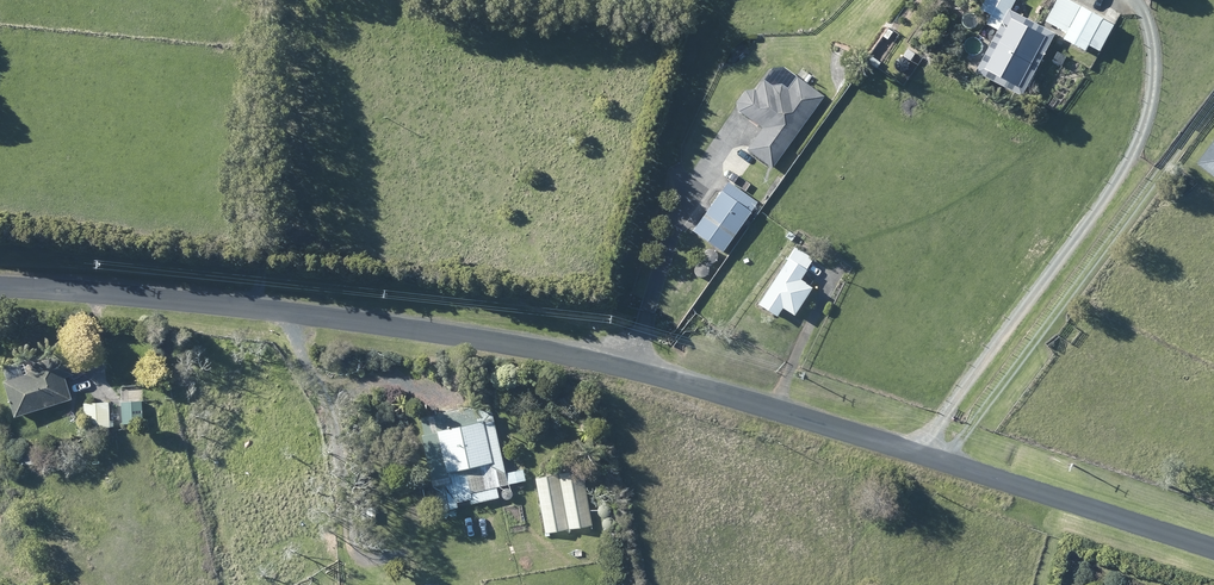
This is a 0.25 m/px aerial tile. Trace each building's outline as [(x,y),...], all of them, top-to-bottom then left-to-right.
[(974,73),(1020,97),(1053,34),(1008,10),(1014,0),(983,0),(978,10),(989,16),(985,24),(997,30),(980,62),(974,73)] [(1044,21),(1066,34),(1062,39),(1084,51),(1087,46),(1098,52),(1113,25),(1067,0),(1056,0),(1044,21)] [(909,61),(914,54),(907,49),(902,56),(909,61)] [(1057,52),(1052,60),(1058,64),(1064,56),(1057,52)] [(893,61),(893,67),(897,72),(902,72),(907,68),(907,63),(904,58),(898,58),(893,61)] [(821,96),(807,86),(794,77),(785,90),(779,86),(769,87),(761,81),(753,92),(750,90),(743,91),(734,103),(736,111),(760,129),(747,147),(745,150),(768,167),(769,168),(771,165),(821,96)] [(1195,164),(1213,179),(1213,139),(1195,164)] [(739,224),(754,203),(725,182),(718,192),(717,191),(689,231),(719,252),(739,224)] [(802,271),(810,259),(792,247),(784,259),(783,259),(755,304),(773,316),(777,310),(778,308),(790,316),(807,288),(800,284),(801,282),(797,280),(802,271)] [(68,399),(62,378),(70,375),(63,355),(44,361),(22,367),(25,375),(5,381),(0,383),(11,417),(68,399)] [(144,425),(143,401),(125,402),(126,425),(144,425)] [(81,404),(82,429),(107,428),(106,402),(81,404)] [(468,504),(495,498),(493,487),(504,485),(488,411),(468,407),(432,414),(436,430),(433,431),(442,472),(444,472),(446,478),(442,484),(433,486),(439,511),(454,507),(453,502),(466,499),(468,504)] [(508,484),(522,481),(518,460),(504,463),(508,484)] [(372,507),(359,508),(360,520),(372,520),(372,507)]
